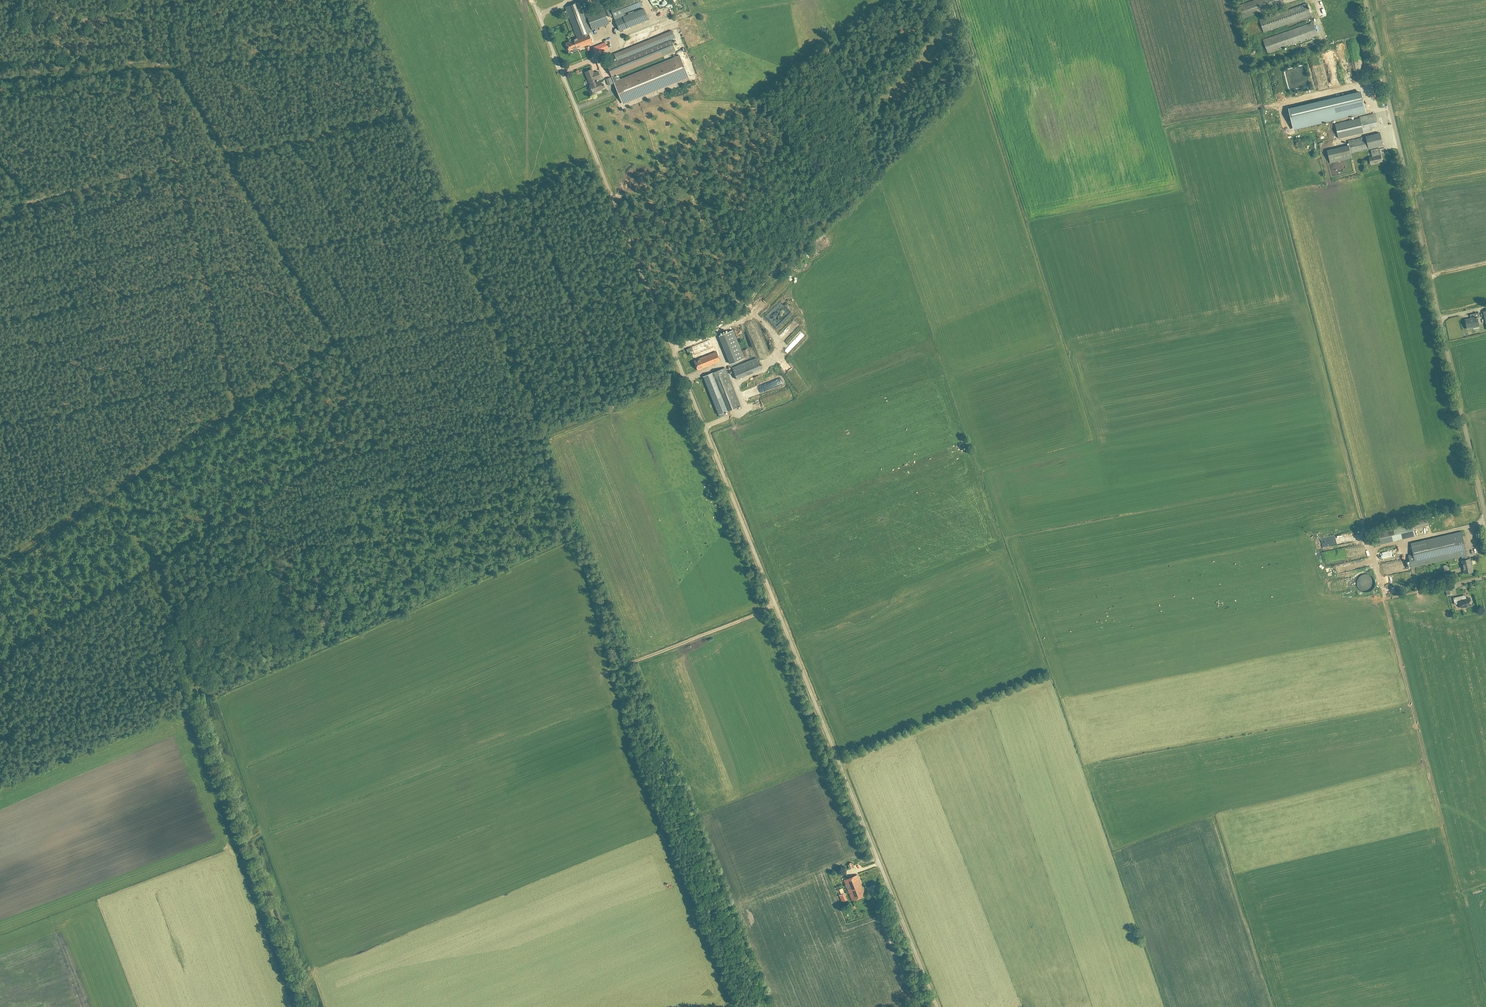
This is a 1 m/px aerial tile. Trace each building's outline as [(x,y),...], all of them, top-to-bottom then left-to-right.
[(609,4),(615,19),(624,15),(622,11),(642,3),(640,0),(618,0),(609,4)] [(680,14),(687,12),(683,0),(680,0),(676,1),(680,14)] [(1253,0),(1238,5),(1243,18),(1279,6),(1281,12),(1245,24),(1249,37),(1311,16),(1306,3),(1283,12),(1280,5),(1295,0),(1254,0),(1253,0)] [(577,50),(577,49),(592,42),(588,33),(592,31),(580,1),(565,7),(577,37),(573,39),(573,40),(566,43),(569,51),(572,49),(573,52),(577,50)] [(609,23),(603,6),(586,12),(592,30),(609,23)] [(642,22),(637,10),(615,19),(619,31),(642,22)] [(688,16),(683,17),(688,37),(695,35),(692,22),(690,23),(688,16)] [(1310,23),(1263,40),(1252,44),(1256,57),(1317,36),(1312,22),(1310,22),(1310,23)] [(672,30),(624,50),(627,57),(629,56),(650,48),(671,39),(673,39),(675,38),(672,30)] [(615,75),(678,50),(673,39),(671,39),(650,48),(629,56),(607,65),(612,77),(615,75)] [(607,45),(606,44),(605,42),(593,47),(595,54),(608,49),(607,45)] [(627,57),(624,50),(614,54),(617,60),(627,57)] [(616,79),(616,77),(613,78),(623,103),(688,77),(688,76),(691,75),(690,73),(687,74),(680,55),(620,80),(619,77),(616,79)] [(590,86),(600,82),(599,81),(596,82),(595,79),(601,77),(598,71),(593,73),(592,69),(585,71),(589,81),(590,81),(591,85),(590,85),(590,86)] [(600,82),(590,86),(592,92),(596,91),(603,89),(602,87),(605,86),(604,84),(601,85),(600,82)] [(1294,128),(1366,112),(1361,92),(1289,109),(1294,128)] [(1360,118),(1337,124),(1335,124),(1338,138),(1371,131),(1370,129),(1378,127),(1375,113),(1360,117),(1360,118)] [(1365,136),(1348,141),(1349,145),(1327,150),(1330,163),(1352,158),(1351,153),(1368,149),(1383,145),(1380,132),(1365,136)] [(1369,157),(1370,164),(1382,162),(1379,148),(1371,150),(1372,156),(1369,157)] [(779,328),(791,315),(786,310),(785,310),(779,305),(768,318),(779,328)] [(1474,318),(1465,319),(1467,328),(1479,326),(1477,317),(1479,316),(1478,312),(1473,314),(1474,318)] [(725,350),(729,362),(730,364),(745,358),(733,330),(719,336),(725,350)] [(691,346),(694,354),(713,347),(710,339),(691,346)] [(716,351),(694,360),(697,370),(720,361),(716,351)] [(761,369),(756,357),(732,367),(737,379),(761,369)] [(725,367),(710,374),(705,376),(720,414),(740,405),(725,367)] [(1393,537),(1415,533),(1413,522),(1391,526),(1393,537)] [(1392,538),(1391,530),(1379,531),(1381,542),(1386,542),(1385,539),(1392,538)] [(1411,543),(1413,553),(1408,554),(1411,567),(1462,556),(1463,560),(1461,561),(1464,574),(1473,572),(1470,559),(1467,559),(1466,555),(1467,555),(1461,532),(1411,543)] [(1371,575),(1368,574),(1366,574),(1363,574),(1362,575),(1360,576),(1359,577),(1358,579),(1357,581),(1357,582),(1357,584),(1358,587),(1360,589),(1360,590),(1362,591),(1364,592),(1366,592),(1368,592),(1370,591),(1372,589),(1373,589),(1375,586),(1375,585),(1375,583),(1375,580),(1374,579),(1374,578),(1372,576),(1371,575)] [(1466,595),(1454,598),(1456,605),(1461,603),(1462,608),(1473,605),(1471,598),(1467,599),(1466,595)] [(858,874),(844,880),(852,900),(865,895),(858,874)] [(848,899),(845,893),(839,895),(842,902),(848,899)]
